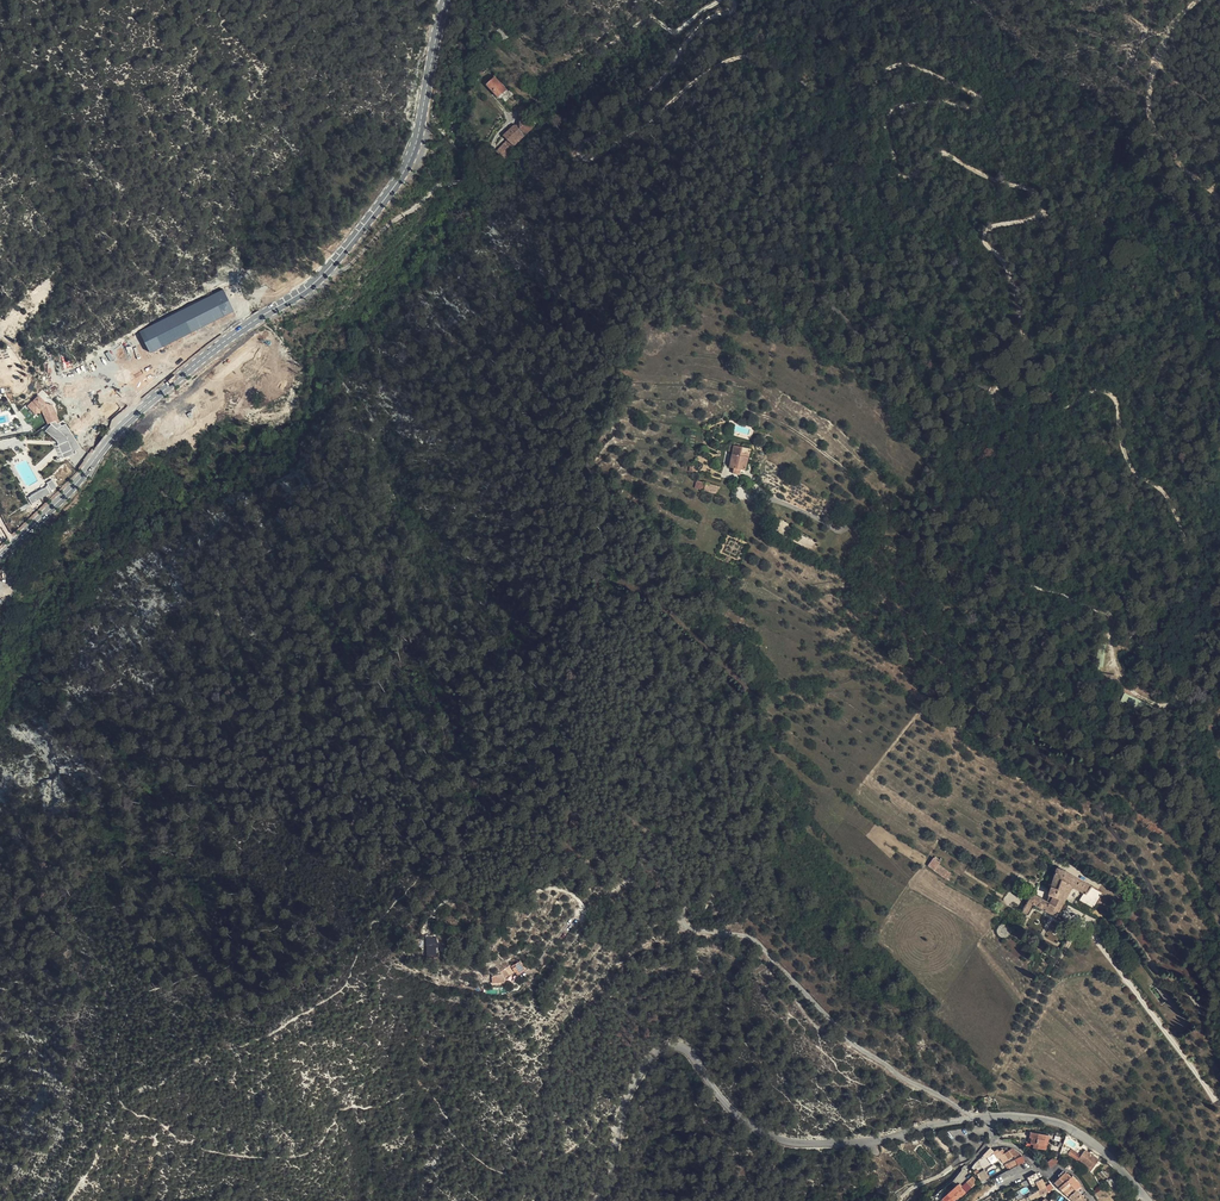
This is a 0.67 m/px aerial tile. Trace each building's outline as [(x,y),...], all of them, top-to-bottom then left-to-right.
[(486,73),(493,81),(496,78),(498,77),(491,69),(486,73)] [(496,78),(493,81),(489,85),(499,97),(507,91),(496,78)] [(516,111),(520,116),(527,110),(523,105),(516,111)] [(515,126),(509,130),(504,135),(508,139),(515,146),(522,138),(526,133),(534,126),(527,117),(518,123),(519,127),(515,126)] [(496,160),(500,164),(515,146),(508,139),(497,152),(500,155),(496,160)] [(150,353),(234,311),(223,289),(139,332),(150,353)] [(42,400),(24,417),(29,421),(41,409),(48,424),(56,421),(58,427),(57,428),(52,424),(46,430),(56,438),(60,442),(66,455),(67,457),(74,454),(72,451),(81,447),(66,424),(61,426),(54,410),(53,406),(52,405),(48,404),(47,402),(45,402),(42,400)] [(60,442),(56,438),(53,439),(61,457),(66,455),(60,442)] [(740,481),(744,459),(728,456),(729,452),(724,451),(722,462),(726,463),(723,478),(730,480),(729,485),(736,486),(737,480),(740,481)] [(53,481),(47,484),(49,488),(48,489),(47,489),(43,491),(46,495),(50,493),(49,492),(51,491),(50,490),(56,487),(53,481)] [(708,481),(705,488),(718,494),(721,487),(708,481)] [(46,495),(43,491),(32,497),(35,501),(38,499),(46,495)] [(40,503),(50,493),(46,495),(38,499),(40,503)] [(700,495),(693,494),(692,501),(698,503),(700,495)] [(713,498),(700,495),(698,503),(712,505),(713,498)] [(32,497),(28,499),(32,505),(36,503),(36,505),(40,503),(38,499),(35,501),(32,497)] [(1115,686),(1116,674),(1103,672),(1101,684),(1115,686)] [(1142,710),(1146,702),(1125,692),(1121,700),(1142,710)] [(579,822),(572,818),(568,826),(575,830),(579,822)] [(939,867),(933,862),(928,870),(945,882),(949,876),(939,869),(939,867)] [(1064,870),(1056,867),(1048,906),(1033,898),(1022,916),(1026,919),(1033,906),(1056,917),(1072,884),(1083,890),(1080,898),(1095,907),(1104,890),(1064,870)] [(487,949),(479,952),(481,958),(490,956),(487,949)] [(499,972),(490,972),(490,981),(501,982),(503,978),(513,973),(514,977),(524,971),(528,969),(525,963),(521,965),(520,964),(510,969),(509,967),(499,972)] [(1049,1138),(1031,1132),(1026,1145),(1032,1147),(1032,1148),(1045,1153),(1049,1138)] [(1058,1148),(1062,1138),(1056,1136),(1053,1146),(1058,1148)] [(1051,1152),(1048,1158),(1052,1160),(1055,1158),(1056,1154),(1051,1152)] [(1089,1171),(1098,1160),(1093,1155),(1089,1152),(1087,1155),(1083,1152),(1076,1161),(1089,1171)] [(1016,1158),(1018,1164),(1026,1161),(1024,1155),(1016,1158)] [(1009,1163),(1004,1157),(999,1160),(1004,1166),(1009,1163)] [(1004,1166),(999,1160),(996,1161),(994,1158),(988,1162),(995,1171),(1004,1166)] [(1007,1167),(1009,1172),(1016,1169),(1014,1164),(1007,1167)] [(985,1168),(977,1173),(983,1183),(991,1178),(985,1168)] [(1031,1184),(1041,1179),(1037,1172),(1027,1176),(1031,1184)] [(1058,1191),(1061,1188),(1065,1185),(1059,1179),(1058,1179),(1053,1184),(1053,1185),(1058,1191)] [(983,1184),(980,1180),(972,1185),(976,1190),(983,1184)] [(960,1195),(966,1189),(960,1184),(955,1189),(960,1195)] [(1047,1190),(1054,1195),(1058,1191),(1053,1185),(1047,1190)] [(1069,1199),(1074,1193),(1069,1189),(1065,1185),(1061,1188),(1064,1191),(1057,1199),(1060,1200),(1066,1200),(1069,1199)] [(1054,1195),(1057,1199),(1064,1191),(1061,1188),(1058,1191),(1054,1195)] [(1032,1192),(1035,1198),(1040,1195),(1037,1189),(1032,1192)] [(937,1200),(951,1200),(953,1198),(946,1191),(937,1200)] [(1037,1200),(1039,1200),(1047,1196),(1044,1192),(1040,1195),(1035,1198),(1037,1200)]
